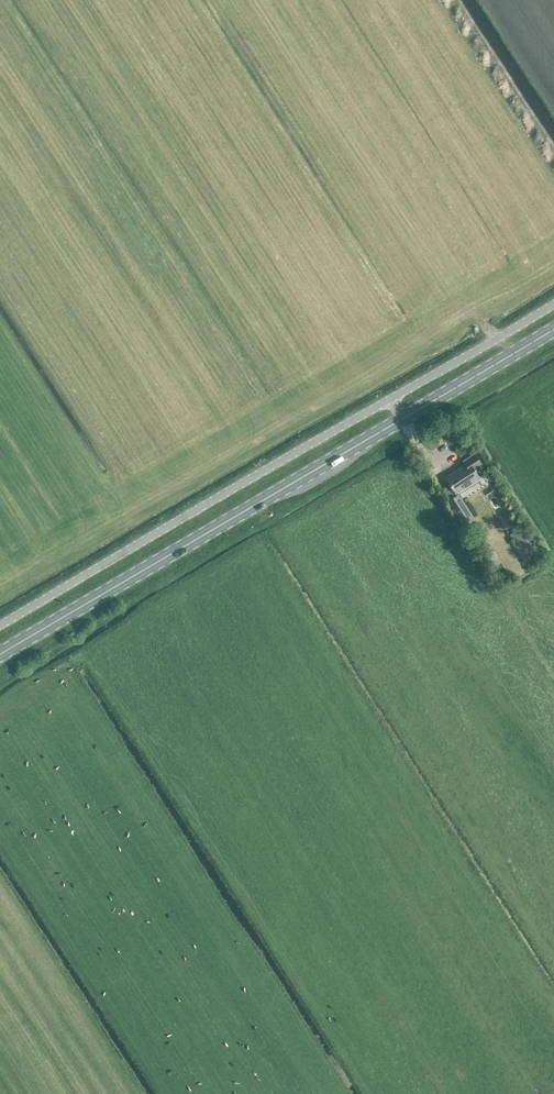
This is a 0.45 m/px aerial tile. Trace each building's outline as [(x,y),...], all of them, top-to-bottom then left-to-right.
[(462,461),(465,465),(445,478),(456,494),(480,478),(475,470),(482,465),(475,453),(462,461)] [(472,516),(458,494),(447,501),(461,523),(472,516)] [(508,524),(496,497),(489,500),(502,527),(508,524)] [(535,553),(539,560),(545,556),(541,550),(542,549),(529,529),(520,535),(516,530),(509,535),(513,540),(512,540),(525,559),(535,553)]
